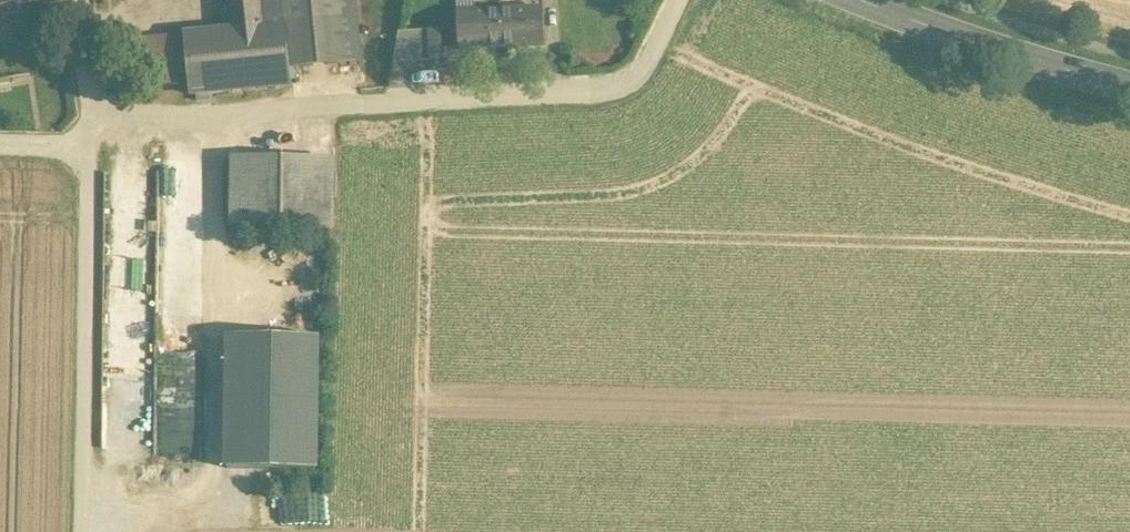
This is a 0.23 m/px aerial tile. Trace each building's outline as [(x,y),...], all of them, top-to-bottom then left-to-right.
[(22,27),(21,25),(47,21),(43,0),(0,0),(0,31),(22,27)] [(231,29),(264,26),(261,0),(228,0),(231,29)] [(264,26),(286,24),(284,0),(261,0),(264,26)] [(286,24),(290,68),(360,62),(354,0),(284,0),(286,24)] [(471,53),(558,50),(557,3),(489,6),(489,0),(469,0),(471,53)] [(186,51),(189,79),(190,94),(292,84),(290,68),(286,24),(264,26),(231,29),(184,34),(186,51)] [(446,60),(444,28),(397,30),(398,62),(446,60)] [(158,53),(186,51),(184,34),(141,38),(143,55),(158,53)] [(0,48),(0,68),(8,67),(6,47),(0,48)] [(158,53),(163,82),(189,79),(186,51),(158,53)] [(163,82),(158,53),(143,55),(146,83),(163,82)] [(13,89),(11,75),(0,77),(0,90),(13,89)] [(333,159),(230,158),(229,226),(332,228),(333,159)] [(228,339),(227,462),(318,463),(320,340),(228,339)]
